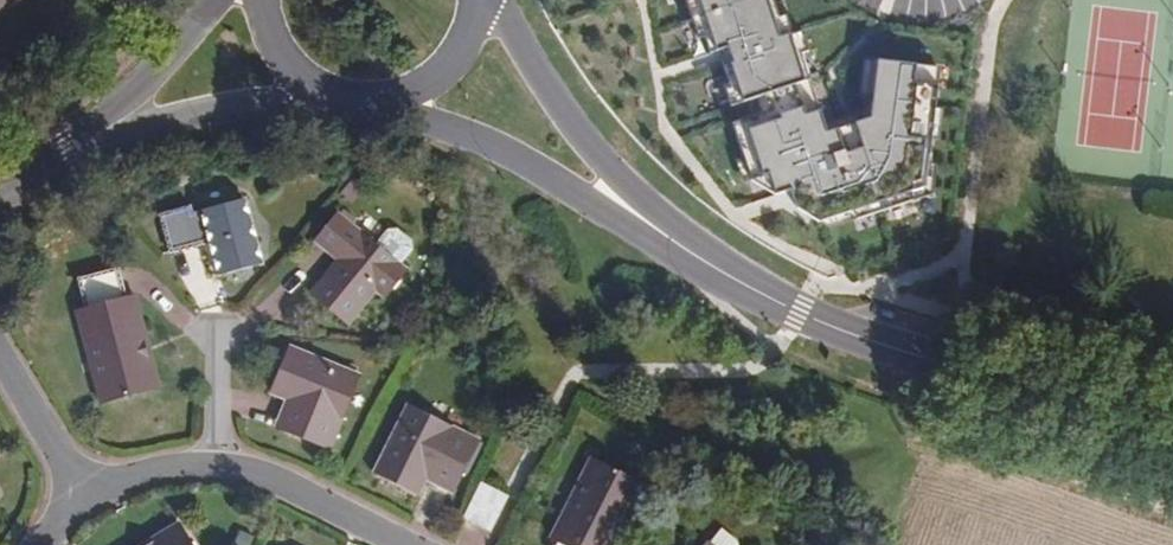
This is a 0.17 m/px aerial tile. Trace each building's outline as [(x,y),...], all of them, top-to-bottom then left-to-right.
[(684,1),(699,42),(703,40),(709,57),(718,53),(720,62),(723,60),(730,84),(725,86),(732,107),(766,97),(771,113),(733,126),(753,181),(778,198),(793,193),(798,210),(821,224),(854,214),(857,220),(913,200),(912,193),(927,187),(940,67),(872,60),(869,97),(875,98),(871,119),(827,134),(800,54),(808,52),(802,33),(793,35),(785,16),(780,19),(773,0),(685,0),(684,1)] [(260,261),(241,199),(189,213),(188,207),(157,217),(168,252),(208,241),(218,274),(260,261)] [(401,256),(376,238),(335,207),(314,235),(337,253),(312,288),(350,316),(376,280),(385,287),(405,259),(401,256)] [(385,224),(376,238),(401,256),(410,244),(411,235),(395,223),(385,224)] [(128,296),(120,267),(79,277),(87,307),(80,309),(104,402),(161,386),(153,355),(146,356),(131,295),(128,296)] [(332,446),(362,373),(293,346),(275,390),(301,402),(291,429),(332,446)] [(460,479),(480,438),(410,404),(377,469),(420,490),(432,466),(460,479)] [(624,508),(634,478),(591,456),(552,535),(560,539),(557,544),(606,544),(624,508)] [(634,478),(624,508),(631,512),(645,483),(634,478)] [(513,498),(486,487),(471,520),(498,532),(513,498)] [(187,525),(162,540),(163,544),(200,544),(187,525)] [(713,544),(739,544),(739,541),(723,529),(711,543),(713,544)]
